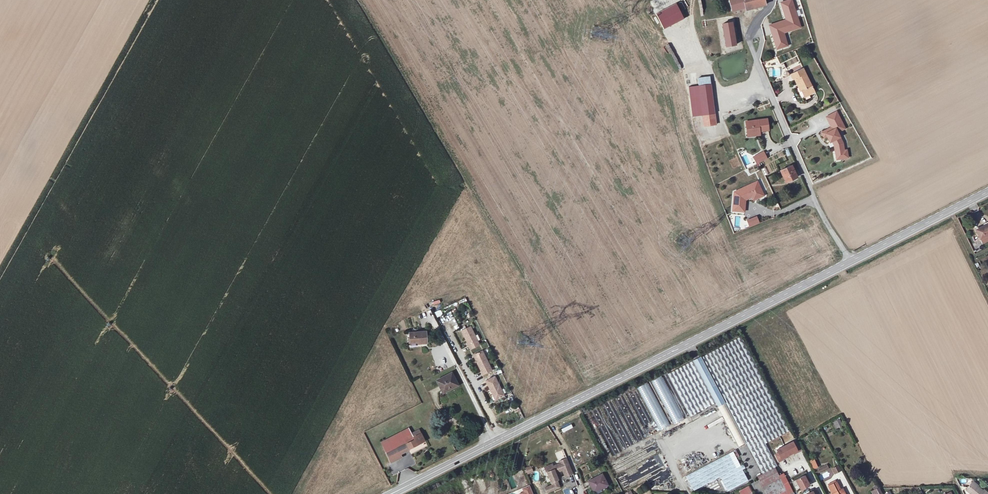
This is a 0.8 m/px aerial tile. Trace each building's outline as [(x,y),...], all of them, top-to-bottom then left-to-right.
[(730,11),(744,7),(745,9),(765,4),(764,0),(728,0),(730,11)] [(769,24),(772,33),(775,32),(778,38),(776,40),(775,41),(777,48),(788,44),(783,31),(801,25),(792,0),(783,0),(782,0),(784,4),(781,5),(784,13),(785,13),(787,14),(789,21),(786,23),(784,19),(769,24)] [(677,4),(657,14),(665,29),(685,19),(677,4)] [(736,45),(732,22),(722,24),(726,46),(736,45)] [(780,78),(781,68),(770,67),(769,76),(780,78)] [(803,96),(814,90),(804,68),(791,73),(794,80),(797,78),(803,90),(801,91),(803,96)] [(699,85),(711,84),(710,76),(698,78),(699,85)] [(689,86),(692,116),(714,114),(711,84),(699,85),(689,86)] [(836,151),(837,159),(848,157),(847,150),(845,151),(843,142),(838,132),(845,128),(836,111),(827,116),(832,126),(834,129),(831,130),(830,128),(822,132),(824,137),(827,135),(830,142),(832,140),(834,140),(837,145),(838,151),(836,151)] [(702,124),(715,123),(714,114),(701,115),(702,124)] [(768,118),(745,119),(746,134),(754,134),(754,132),(762,132),(762,133),(769,133),(768,118)] [(757,164),(768,158),(764,151),(752,157),(757,164)] [(747,169),(752,166),(746,155),(740,158),(747,169)] [(786,182),(798,177),(793,166),(781,171),(786,182)] [(734,191),(731,210),(744,211),(745,200),(751,197),(753,200),(763,195),(756,181),(734,191)] [(751,227),(758,223),(756,217),(748,221),(751,227)] [(977,230),(981,239),(987,236),(987,224),(977,230)] [(440,309),(434,312),(437,318),(443,315),(440,309)] [(409,341),(418,341),(418,343),(427,342),(426,330),(408,332),(409,341)] [(472,330),(463,335),(467,343),(468,342),(469,344),(468,345),(470,350),(479,345),(472,330)] [(764,445),(790,432),(743,338),(702,358),(702,357),(668,374),(690,416),(715,403),(718,408),(719,407),(738,444),(744,441),(761,474),(774,468),(776,467),(764,445)] [(475,351),(476,354),(473,355),(483,375),(492,370),(481,348),(475,351)] [(441,391),(456,384),(451,373),(436,380),(441,391)] [(494,374),(485,378),(488,384),(489,384),(495,395),(494,396),(498,403),(507,399),(494,374)] [(662,376),(652,381),(673,424),(683,418),(662,376)] [(649,381),(638,387),(659,429),(671,424),(649,381)] [(457,386),(456,384),(441,391),(442,393),(457,386)] [(636,387),(625,393),(643,426),(654,421),(636,387)] [(626,394),(614,400),(636,442),(647,436),(626,394)] [(600,407),(590,413),(611,455),(622,450),(600,407)] [(835,429),(843,426),(840,419),(832,422),(835,429)] [(398,445),(386,452),(391,462),(400,456),(398,452),(423,439),(417,427),(408,431),(406,430),(400,433),(401,435),(403,440),(398,443),(398,445)] [(403,440),(401,435),(382,445),(386,452),(398,445),(398,443),(403,440)] [(788,455),(793,453),(796,451),(797,452),(801,450),(797,443),(794,445),(792,442),(784,446),(788,455)] [(775,451),(777,454),(773,455),(777,463),(781,461),(780,459),(784,457),(788,455),(784,446),(775,451)] [(733,453),(686,476),(694,491),(726,474),(733,489),(748,482),(733,453)] [(660,454),(618,477),(625,490),(667,468),(660,454)] [(552,464),(548,466),(550,471),(546,472),(551,485),(544,488),(546,493),(560,487),(557,480),(558,479),(555,473),(562,470),(564,477),(572,473),(566,458),(558,461),(559,463),(552,466),(552,464)] [(525,468),(528,475),(534,472),(531,465),(525,468)] [(815,470),(817,476),(829,470),(827,465),(815,470)] [(840,471),(838,465),(832,468),(835,473),(840,471)] [(785,489),(778,475),(774,468),(761,474),(757,477),(765,493),(776,493),(785,489)] [(778,475),(785,489),(776,493),(791,493),(793,493),(783,473),(778,475)] [(601,474),(587,481),(593,492),(606,485),(601,474)] [(805,476),(796,480),(801,491),(810,486),(805,476)] [(835,481),(827,485),(832,493),(845,493),(842,493),(835,481)] [(971,482),(965,490),(970,493),(987,493),(987,491),(986,489),(983,492),(971,482)] [(870,489),(872,493),(882,493),(877,485),(870,489)]
